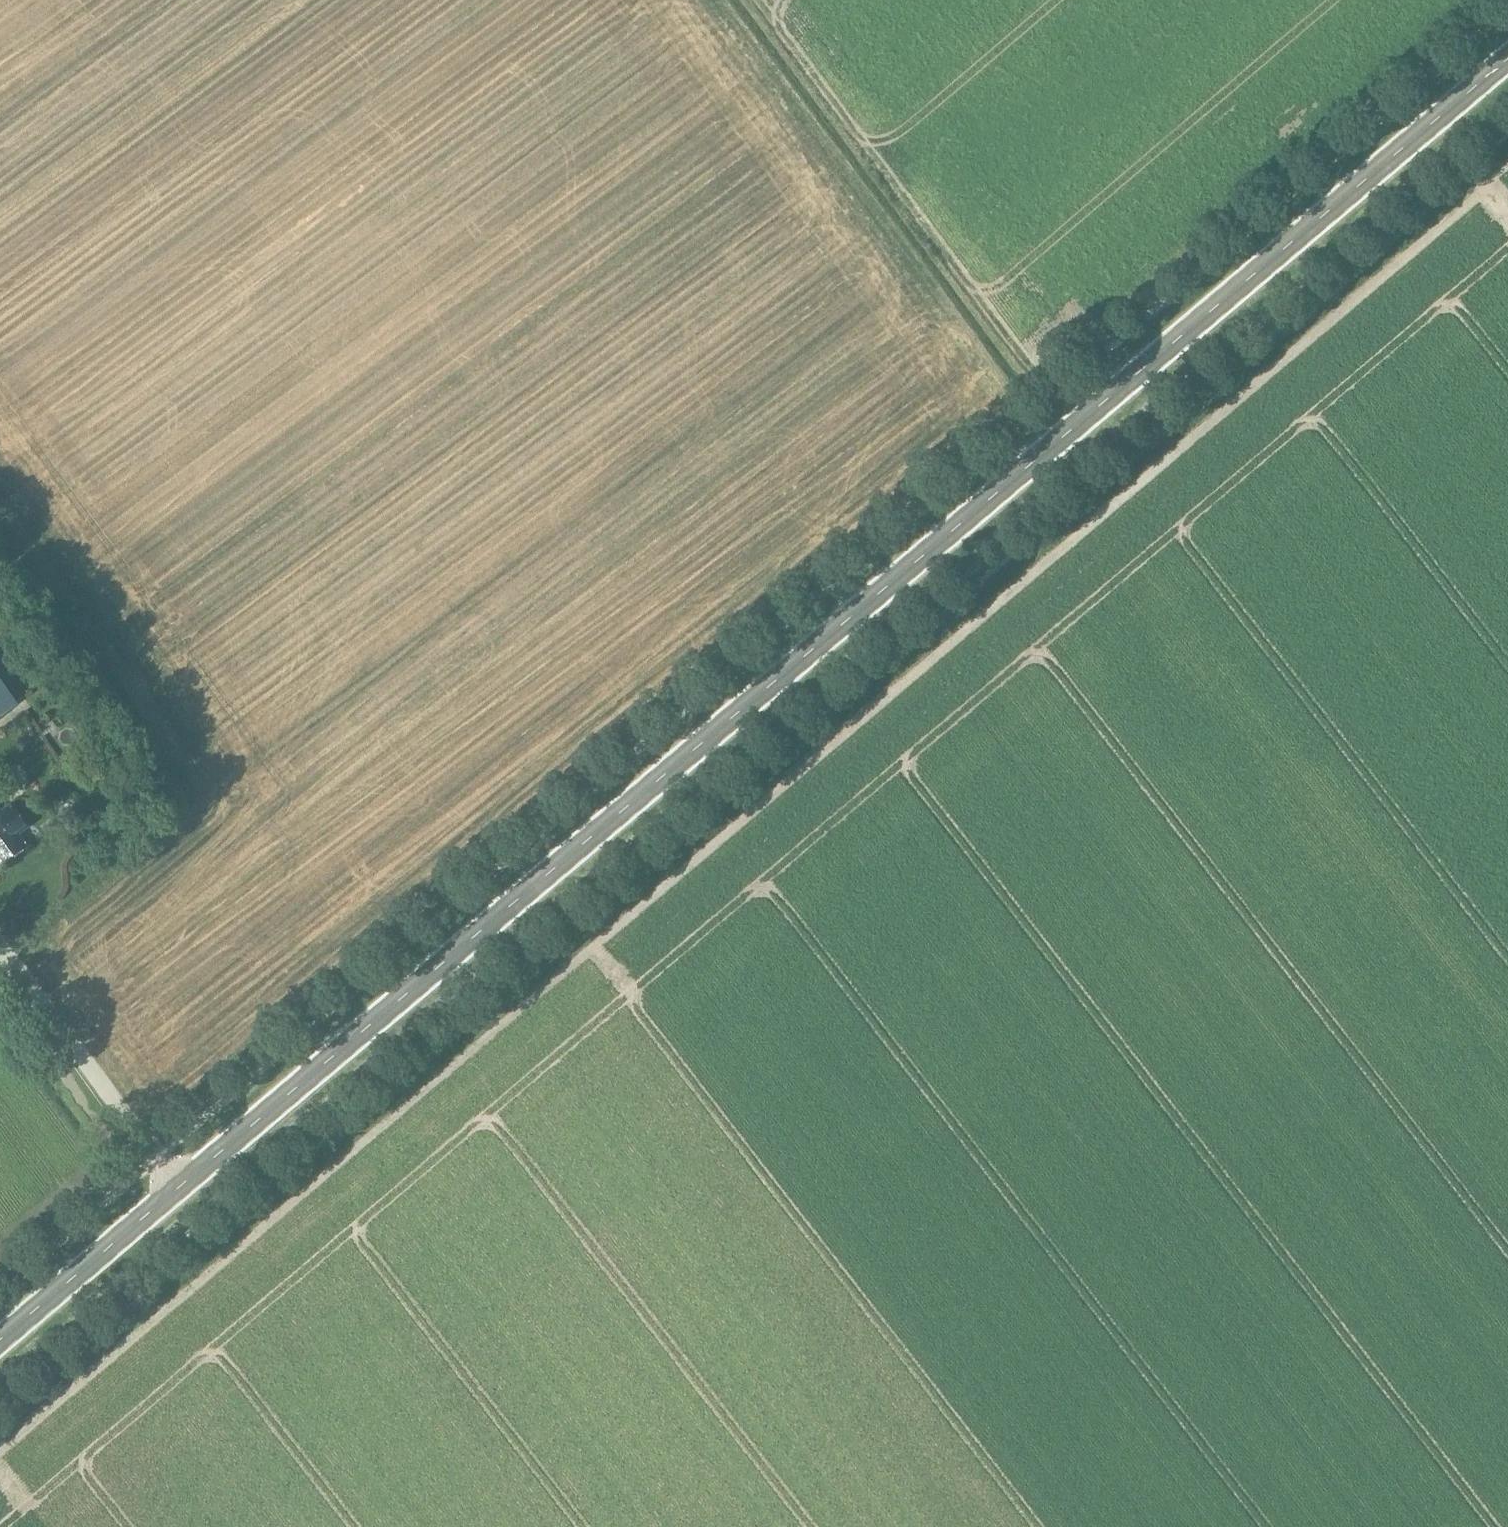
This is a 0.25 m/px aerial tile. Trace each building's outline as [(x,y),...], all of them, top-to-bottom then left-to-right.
[(14,705),(0,686),(0,715),(14,705)] [(26,828),(10,806),(0,813),(0,864),(24,846),(16,835),(26,828)]
